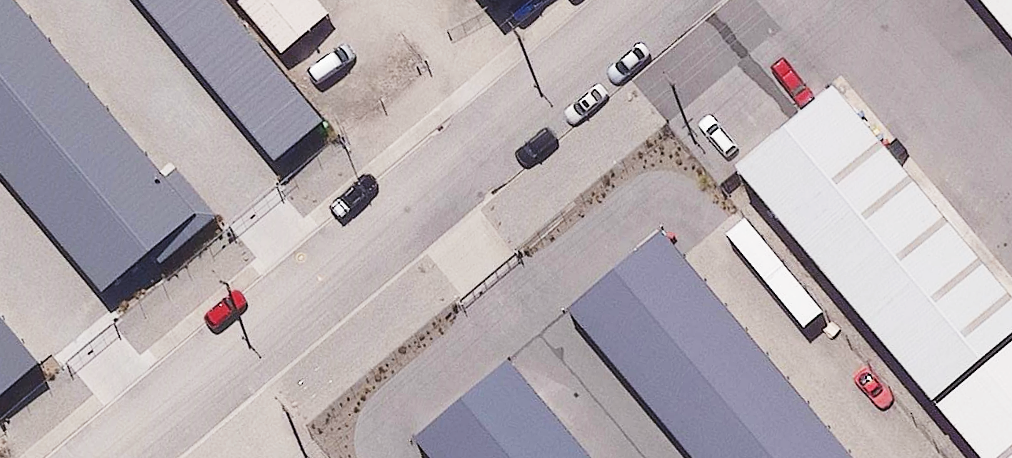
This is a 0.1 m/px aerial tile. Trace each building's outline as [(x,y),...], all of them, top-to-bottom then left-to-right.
[(91,302),(203,209),(19,0),(0,0),(0,194),(91,302)] [(270,168),(320,125),(213,0),(129,0),(270,168)] [(288,56),(337,17),(323,0),(244,0),(288,56)] [(1011,60),(1011,0),(962,0),(1011,60)] [(825,89),(725,173),(967,457),(1011,457),(1011,309),(825,89)] [(669,224),(572,305),(701,457),(867,457),(669,224)] [(39,364),(0,317),(0,396),(39,364)] [(514,362),(420,441),(434,457),(596,457),(514,362)]
